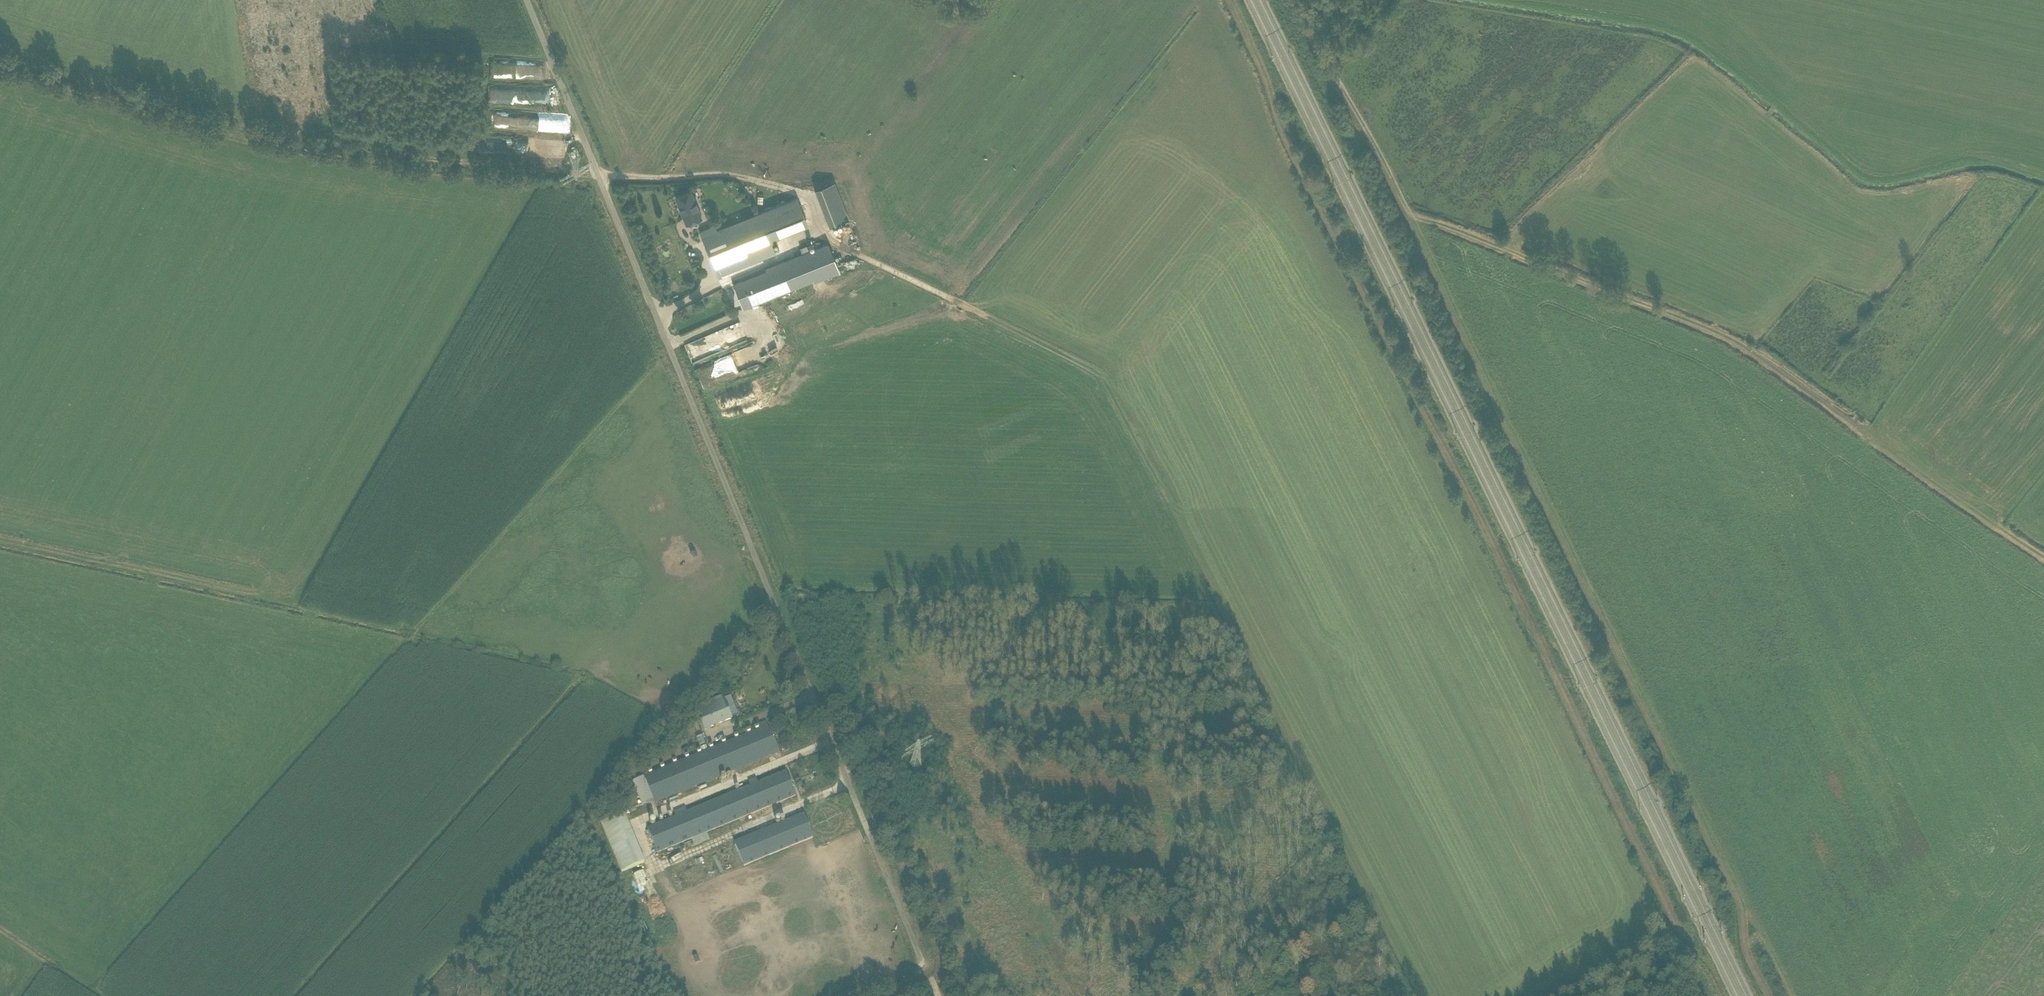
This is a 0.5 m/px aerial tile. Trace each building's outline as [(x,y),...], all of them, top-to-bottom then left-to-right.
[(541,64),(509,63),(509,74),(515,74),(515,78),(540,79),(541,64)] [(518,103),(519,89),(488,88),(488,102),(518,103)] [(829,227),(849,219),(834,182),(815,190),(829,227)] [(692,192),(676,198),(686,225),(702,218),(692,192)] [(775,251),(768,235),(806,219),(797,198),(717,231),(721,241),(706,247),(718,277),(723,275),(722,273),(775,251)] [(775,295),(826,274),(816,247),(765,268),(766,272),(734,284),(743,308),(775,295)] [(707,336),(685,342),(691,362),(713,356),(707,336)] [(693,708),(702,731),(732,718),(723,696),(693,708)] [(652,800),(653,803),(778,752),(767,726),(708,750),(706,745),(700,747),(702,752),(643,777),(645,781),(634,785),(642,804),(652,800)] [(688,747),(682,749),(684,755),(690,752),(688,747)] [(785,770),(758,782),(756,778),(748,781),(750,784),(687,811),(685,807),(674,812),(676,815),(648,827),(658,853),(692,839),(695,845),(710,839),(706,832),(795,795),(785,770)] [(600,821),(621,872),(645,862),(624,811),(600,821)] [(804,814),(734,842),(744,866),(813,837),(804,814)]
